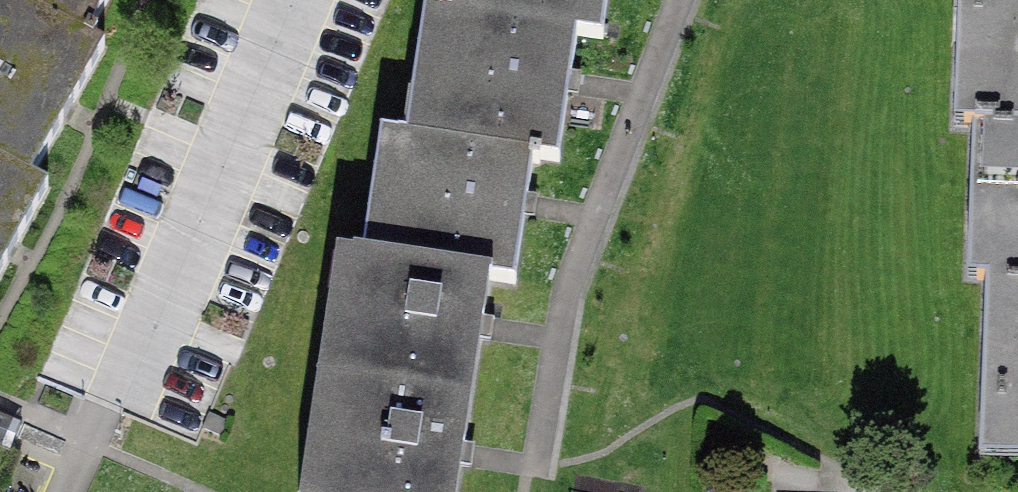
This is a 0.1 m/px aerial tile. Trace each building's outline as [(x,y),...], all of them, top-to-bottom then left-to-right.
[(458,14),(576,30),(598,34),(603,0),(460,0),(458,14)] [(949,128),(969,128),(1017,130),(1017,0),(952,0),(949,128)] [(458,14),(422,9),(403,143),(530,160),(558,164),(576,30),(458,14)] [(984,276),(1017,277),(1017,130),(969,128),(965,275),(984,276)] [(403,143),(385,140),(368,265),(487,282),(513,285),(530,160),(403,143)] [(0,172),(0,307),(57,203),(38,193),(0,172)] [(323,379),(470,401),(487,282),(368,265),(341,260),(323,379)] [(984,276),(979,463),(1017,464),(1017,277),(984,276)] [(323,379),(307,491),(456,491),(470,401),(323,379)]
